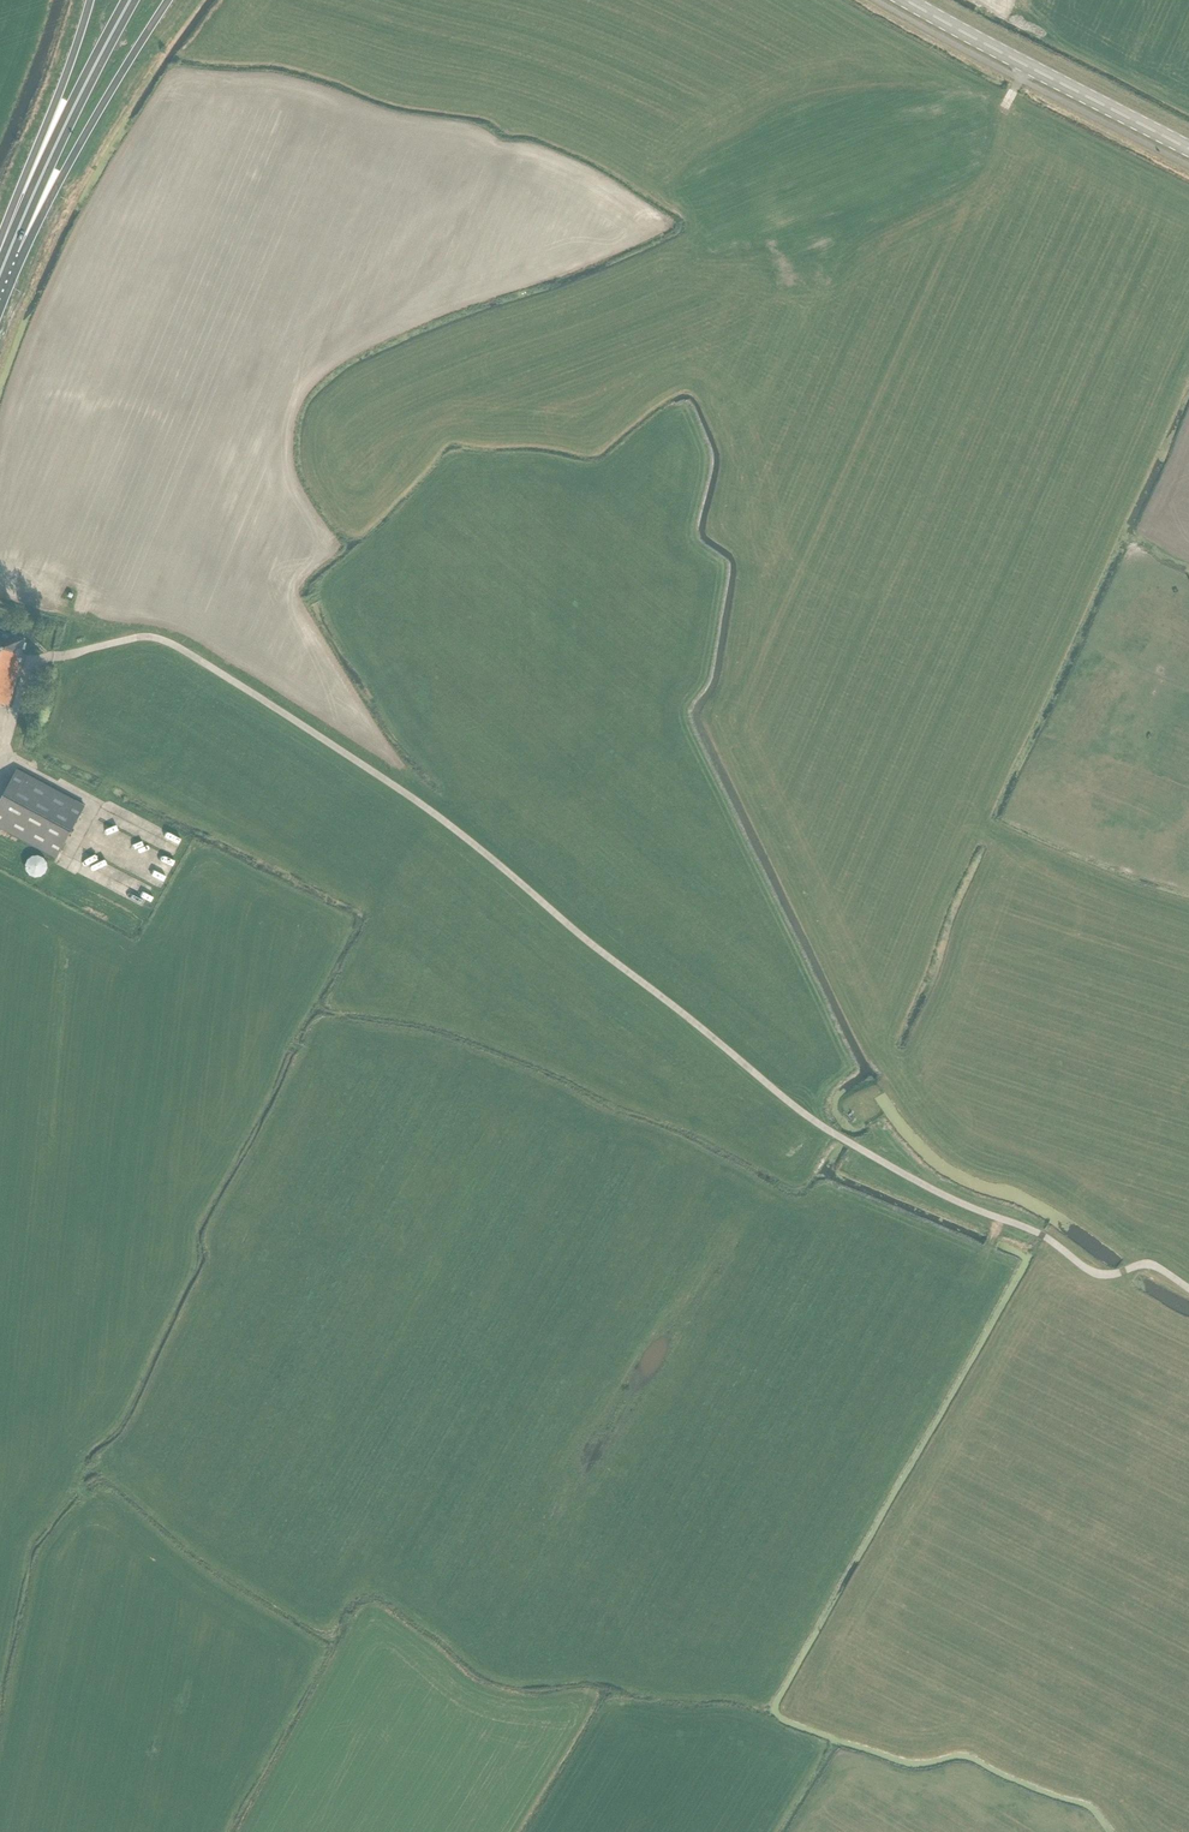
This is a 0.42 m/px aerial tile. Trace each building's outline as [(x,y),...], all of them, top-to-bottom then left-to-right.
[(25,639),(0,632),(0,704),(9,707),(20,665),(18,664),(25,639)] [(85,806),(17,770),(0,802),(0,828),(56,859),(85,806)] [(104,834),(121,844),(128,833),(111,823),(104,834)] [(43,858),(37,856),(32,856),(27,860),(25,865),(26,871),(30,876),(35,878),(41,877),(45,873),(47,868),(46,862),(43,858)]
